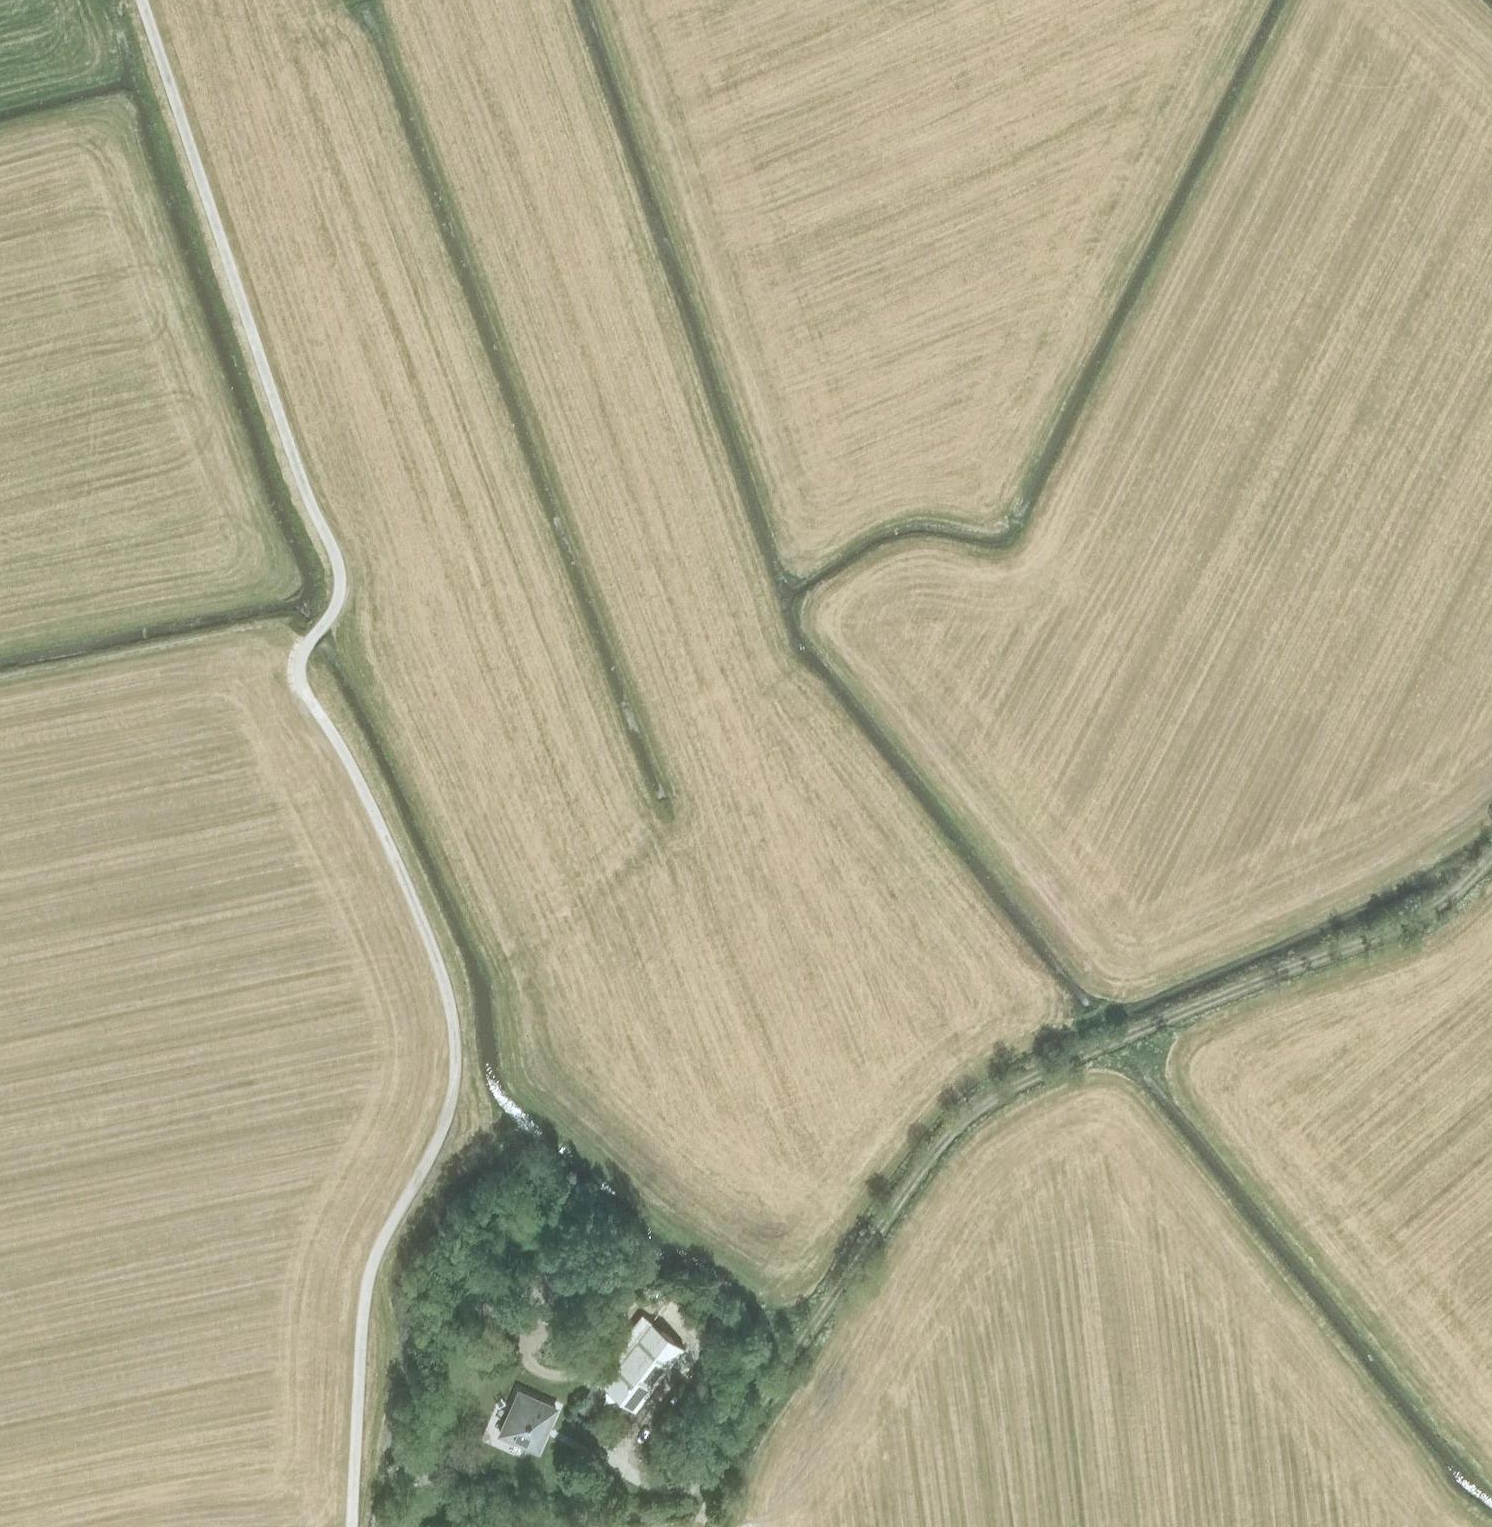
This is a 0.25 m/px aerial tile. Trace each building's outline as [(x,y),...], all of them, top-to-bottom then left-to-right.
[(636,1410),(685,1347),(653,1322),(604,1385),(636,1410)] [(520,1391),(501,1434),(539,1451),(558,1408),(520,1391)]
